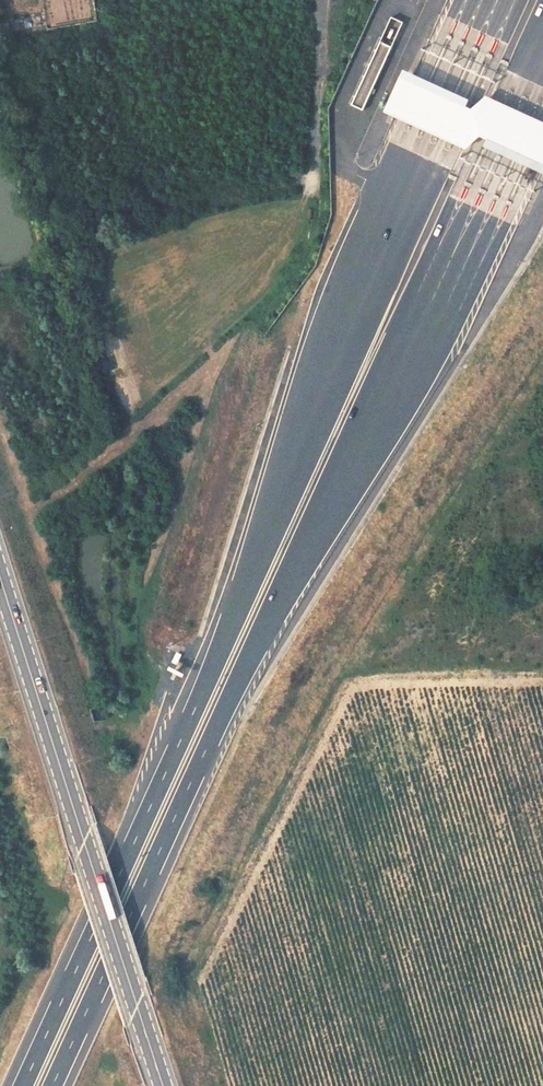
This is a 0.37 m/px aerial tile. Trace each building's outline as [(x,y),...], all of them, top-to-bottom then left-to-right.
[(95,18),(93,4),(86,4),(85,0),(62,0),(62,2),(64,2),(66,20),(95,18)] [(377,44),(352,104),(362,108),(387,48),(377,44)] [(406,79),(390,112),(474,151),(487,138),(542,163),(542,120),(493,97),(479,111),(406,79)] [(377,109),(373,120),(389,125),(393,114),(377,109)]
